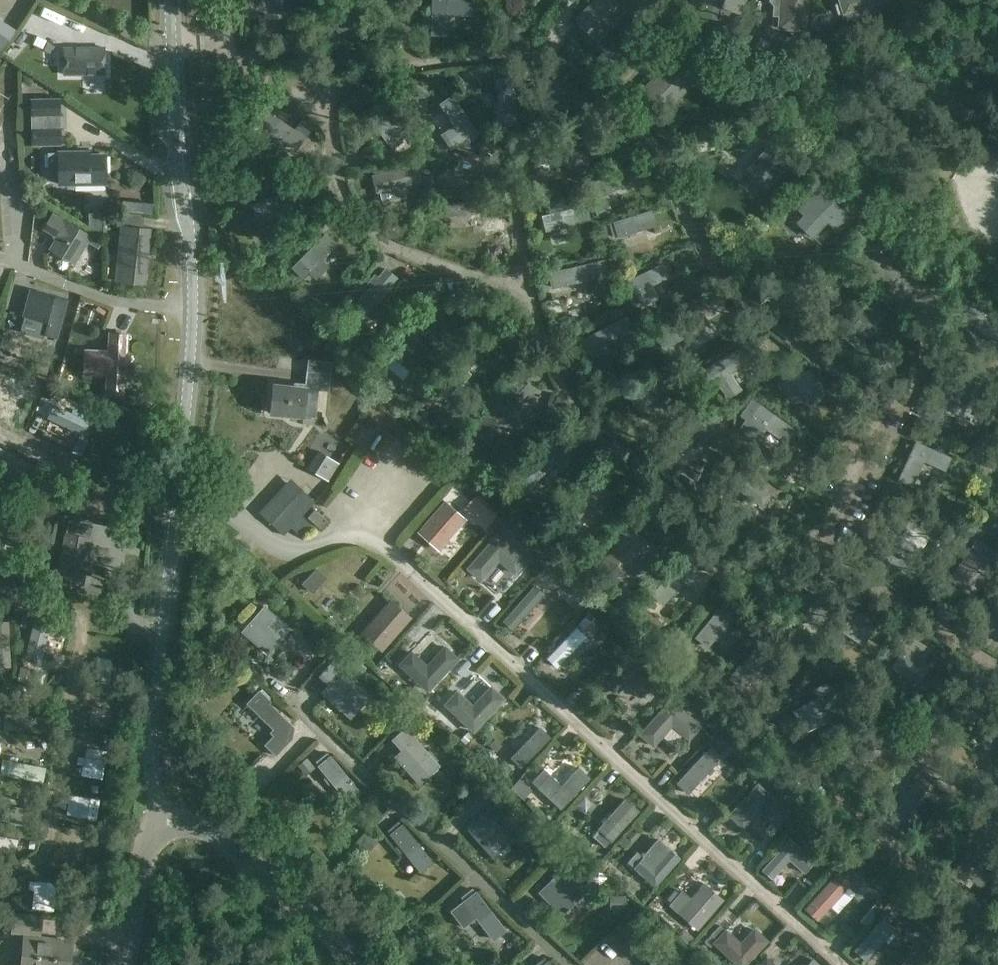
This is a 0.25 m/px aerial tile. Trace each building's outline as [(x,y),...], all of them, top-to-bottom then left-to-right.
[(296,0),(279,0),(281,19),(297,18),(296,0)] [(431,38),(447,38),(447,0),(431,0),(431,38)] [(576,21),(597,41),(625,12),(613,0),(596,0),(576,21)] [(808,0),(768,0),(768,1),(773,6),(772,16),(778,17),(777,30),(805,32),(808,0)] [(844,13),(847,22),(883,12),(880,2),(885,1),(885,0),(839,0),(843,13),(844,13)] [(466,13),(448,14),(449,32),(466,31),(466,13)] [(779,33),(768,26),(760,37),(772,45),(779,33)] [(46,41),(38,36),(33,46),(41,50),(46,41)] [(106,46),(64,47),(64,77),(107,76),(106,46)] [(673,59),(646,88),(668,109),(695,80),(673,59)] [(499,105),(494,106),(496,120),(501,119),(502,125),(517,123),(511,79),(495,81),(499,105)] [(30,98),(30,99),(31,128),(31,146),(62,146),(60,97),(30,98)] [(453,97),(441,106),(456,128),(444,136),(451,146),(463,137),(467,143),(479,135),(453,97)] [(390,145),(400,138),(409,133),(401,120),(394,124),(382,107),(371,114),(390,145)] [(266,110),(257,123),(294,149),(303,136),(266,110)] [(301,121),(295,129),(307,137),(312,129),(301,121)] [(766,145),(742,173),(765,192),(788,165),(766,145)] [(58,150),(58,152),(58,176),(58,183),(105,182),(105,154),(81,154),(81,150),(58,150)] [(58,176),(58,152),(47,152),(47,176),(58,176)] [(631,164),(590,185),(597,199),(638,178),(631,164)] [(383,189),(404,183),(405,187),(419,183),(414,165),(379,176),(383,189)] [(432,175),(423,178),(425,188),(434,186),(432,175)] [(62,199),(111,202),(112,189),(62,186),(62,199)] [(35,199),(36,197),(26,191),(25,192),(22,198),(33,205),(35,199)] [(284,193),(270,197),(250,204),(260,234),(294,223),(284,193)] [(812,206),(796,223),(812,238),(828,222),(834,227),(841,219),(813,193),(806,201),(812,206)] [(497,198),(446,203),(447,217),(478,214),(480,226),(493,225),(492,208),(499,208),(497,198)] [(126,212),(152,214),(153,204),(127,201),(126,212)] [(55,212),(46,227),(60,235),(53,247),(64,253),(65,251),(78,259),(93,235),(55,212)] [(118,244),(117,254),(127,255),(125,281),(143,282),(146,245),(144,245),(146,222),(137,221),(119,219),(117,244),(118,244)] [(324,235),(291,269),(302,279),(310,271),(319,279),(329,269),(321,261),(335,246),(324,235)] [(102,240),(95,236),(91,241),(99,245),(102,240)] [(369,284),(349,307),(347,311),(359,320),(397,275),(385,265),(377,274),(373,271),(365,281),(369,284)] [(661,265),(624,282),(630,295),(638,291),(644,305),(657,299),(651,286),(667,278),(661,265)] [(604,282),(596,283),(599,296),(607,294),(604,282)] [(32,285),(23,312),(47,320),(43,332),(55,336),(68,297),(56,293),(32,285)] [(877,299),(845,335),(857,346),(889,309),(877,299)] [(418,319),(391,351),(415,371),(429,354),(417,344),(430,329),(418,319)] [(107,392),(117,392),(124,393),(127,336),(110,335),(109,352),(90,351),(90,349),(84,349),(82,375),(108,376),(107,392)] [(742,347),(702,374),(710,386),(719,380),(729,396),(741,388),(731,373),(751,360),(742,347)] [(330,360),(306,358),(305,370),(329,371),(330,360)] [(272,383),(269,413),(302,417),(303,408),(315,409),(317,389),(327,390),(328,374),(305,371),(303,386),(272,383)] [(792,371),(783,385),(790,400),(806,401),(816,388),(809,373),(792,371)] [(27,398),(33,385),(2,372),(0,376),(0,387),(27,398)] [(743,411),(740,414),(748,420),(741,429),(753,438),(762,426),(778,438),(787,425),(752,399),(742,411),(743,411)] [(499,400),(475,429),(496,447),(521,418),(499,400)] [(712,403),(672,439),(682,451),(723,415),(712,403)] [(313,439),(315,423),(278,418),(276,434),(313,439)] [(729,441),(721,433),(709,445),(717,453),(729,441)] [(550,437),(519,470),(530,481),(551,458),(561,467),(570,457),(560,448),(562,447),(550,437)] [(916,441),(899,479),(912,485),(924,460),(943,469),(950,455),(916,441)] [(821,461),(826,448),(818,444),(812,457),(821,461)] [(0,445),(0,471),(29,488),(40,469),(0,445)] [(339,463),(317,449),(306,466),(328,480),(339,463)] [(734,468),(725,479),(760,505),(769,494),(753,482),(758,476),(742,464),(737,470),(734,468)] [(314,501),(289,479),(259,513),(283,535),(290,527),(299,535),(311,521),(320,529),(327,521),(315,510),(308,518),(303,514),(314,501)] [(448,502),(420,531),(437,548),(466,519),(448,502)] [(888,515),(874,535),(911,560),(919,548),(900,535),(906,527),(888,515)] [(2,546),(3,541),(24,547),(30,524),(0,516),(0,545),(2,546)] [(65,531),(57,578),(70,580),(73,568),(86,571),(91,542),(80,540),(81,534),(65,531)] [(647,545),(627,531),(602,563),(622,578),(647,545)] [(496,537),(468,570),(479,580),(497,560),(513,574),(524,562),(496,537)] [(951,578),(972,593),(997,556),(997,554),(977,540),(951,578)] [(688,554),(653,593),(665,604),(684,583),(696,593),(706,581),(694,571),(699,565),(688,554)] [(546,560),(540,555),(535,560),(541,566),(546,560)] [(803,587),(817,596),(818,597),(801,619),(814,627),(838,591),(811,574),(803,587)] [(553,581),(535,594),(543,606),(561,593),(553,581)] [(390,602),(362,634),(381,650),(409,618),(390,602)] [(532,648),(544,609),(524,603),(512,642),(532,648)] [(264,605),(241,631),(267,655),(290,628),(264,605)] [(864,645),(877,624),(854,609),(841,630),(864,645)] [(583,616),(577,623),(584,629),(590,622),(583,616)] [(25,659),(40,663),(51,622),(36,618),(25,659)] [(738,621),(731,628),(739,634),(746,627),(738,621)] [(0,623),(0,669),(13,668),(10,622),(0,623)] [(314,628),(306,637),(315,647),(324,636),(314,628)] [(911,636),(891,666),(911,678),(930,649),(911,636)] [(738,663),(728,677),(742,689),(773,648),(761,639),(741,665),(738,663)] [(426,691),(457,657),(443,644),(425,664),(410,649),(397,663),(426,691)] [(559,685),(589,654),(579,644),(549,674),(559,685)] [(333,658),(317,675),(327,684),(320,692),(350,720),(370,697),(340,670),(343,667),(333,658)] [(356,659),(348,667),(358,677),(366,668),(356,659)] [(643,695),(652,685),(627,659),(605,681),(618,693),(626,684),(641,698),(643,695)] [(37,666),(29,664),(26,673),(34,676),(37,666)] [(826,682),(789,701),(804,731),(841,712),(826,682)] [(652,685),(643,695),(650,701),(659,691),(652,685)] [(456,693),(444,706),(472,732),(502,700),(490,688),(471,708),(456,693)] [(257,689),(244,702),(271,728),(267,732),(272,736),(263,745),(275,756),(298,732),(269,704),(271,702),(257,689)] [(426,707),(430,702),(416,689),(410,696),(417,702),(418,700),(426,707)] [(670,701),(640,734),(653,745),(671,724),(688,738),(698,726),(670,701)] [(430,702),(426,707),(424,709),(430,715),(437,708),(430,702)] [(54,717),(7,712),(5,728),(52,733),(54,717)] [(405,726),(391,739),(401,750),(393,756),(419,785),(440,766),(405,726)] [(472,737),(466,732),(459,739),(465,744),(472,737)] [(875,734),(839,754),(848,770),(884,751),(875,734)] [(501,745),(494,738),(488,744),(495,751),(501,745)] [(704,752),(676,781),(688,792),(706,773),(709,775),(714,769),(712,767),(715,763),(714,761),(720,755),(711,746),(705,753),(704,752)] [(102,780),(102,751),(80,751),(80,781),(102,780)] [(43,781),(46,767),(3,759),(0,772),(0,773),(43,781)] [(313,767),(307,759),(297,766),(304,774),(313,767)] [(347,803),(359,793),(331,759),(319,769),(347,803)] [(542,769),(531,781),(562,809),(589,780),(577,768),(561,786),(542,769)] [(519,779),(511,788),(522,798),(530,789),(519,779)] [(762,779),(730,814),(743,825),(759,808),(776,824),(792,806),(762,779)] [(704,794),(710,805),(723,798),(717,787),(704,794)] [(624,799),(592,836),(605,848),(638,811),(624,799)] [(492,804),(466,829),(492,859),(527,827),(514,813),(506,820),(492,804)] [(65,834),(97,836),(98,812),(66,811),(65,834)] [(652,842),(665,829),(658,823),(645,835),(652,842)] [(377,841),(369,835),(361,844),(369,851),(377,841)] [(789,859),(804,872),(815,859),(791,839),(763,869),(772,878),(789,859)] [(392,849),(414,887),(429,878),(407,840),(392,849)] [(636,851),(627,862),(655,886),(679,858),(657,840),(646,853),(643,851),(640,854),(636,851)] [(973,845),(950,876),(958,881),(964,873),(980,885),(987,875),(976,867),(986,854),(973,845)] [(563,866),(537,892),(562,917),(587,891),(563,866)] [(848,886),(856,893),(864,883),(848,868),(841,876),(850,884),(848,886)] [(67,874),(67,887),(80,887),(80,874),(67,874)] [(679,889),(669,901),(700,928),(724,900),(703,882),(689,898),(679,889)] [(462,901),(449,911),(462,928),(475,918),(491,938),(504,929),(475,891),(462,901)] [(610,896),(610,908),(626,908),(626,896),(610,896)] [(866,927),(880,910),(874,904),(860,921),(866,927)] [(46,915),(13,911),(11,931),(44,934),(46,915)] [(567,929),(574,936),(588,922),(582,915),(567,929)] [(711,934),(717,940),(715,942),(740,964),(743,964),(766,940),(755,929),(741,944),(726,930),(725,931),(719,925),(711,934)] [(22,964),(68,964),(70,941),(25,936),(22,964)] [(535,964),(551,964),(545,957),(535,964)]
